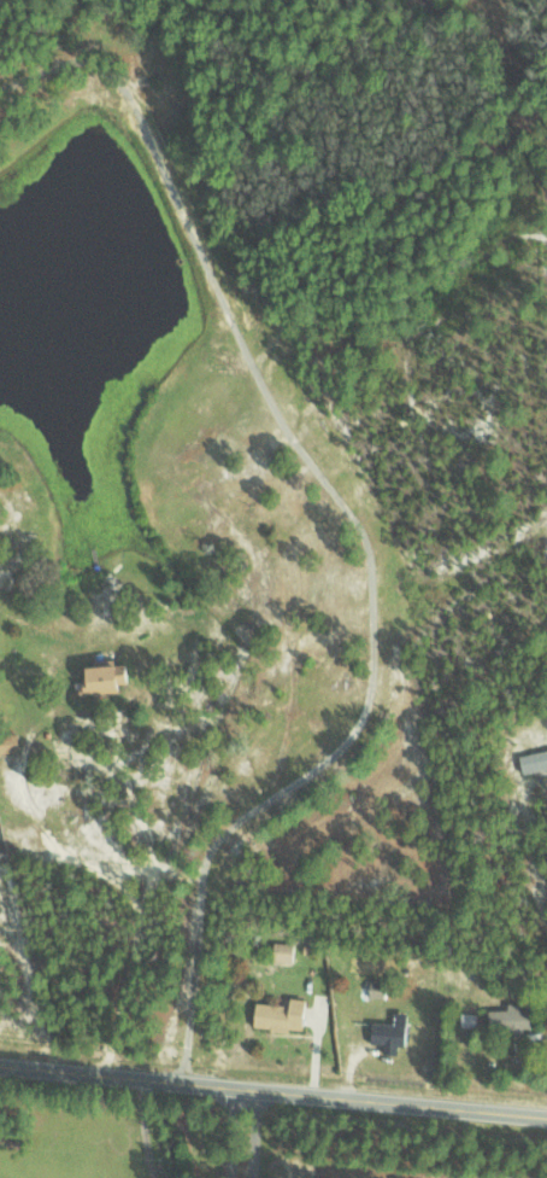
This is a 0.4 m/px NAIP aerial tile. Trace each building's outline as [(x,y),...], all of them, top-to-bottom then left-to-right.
[(90,667),(90,678),(81,679),(82,694),(138,691),(137,674),(129,674),(129,665),(90,667)] [(26,750),(24,734),(0,736),(0,753),(26,750)] [(518,771),(546,768),(546,750),(516,753),(518,771)] [(367,997),(382,998),(383,982),(368,981),(367,997)] [(301,1031),(302,999),(287,998),(286,1005),(251,1003),(250,1029),(301,1031)] [(486,1028),(506,1028),(505,1036),(525,1037),(526,1004),(505,1003),(505,1010),(486,1009),(486,1028)] [(407,1013),(393,1012),(392,1024),(370,1021),(367,1043),(380,1044),(379,1053),(395,1055),(396,1046),(402,1047),(407,1013)]
